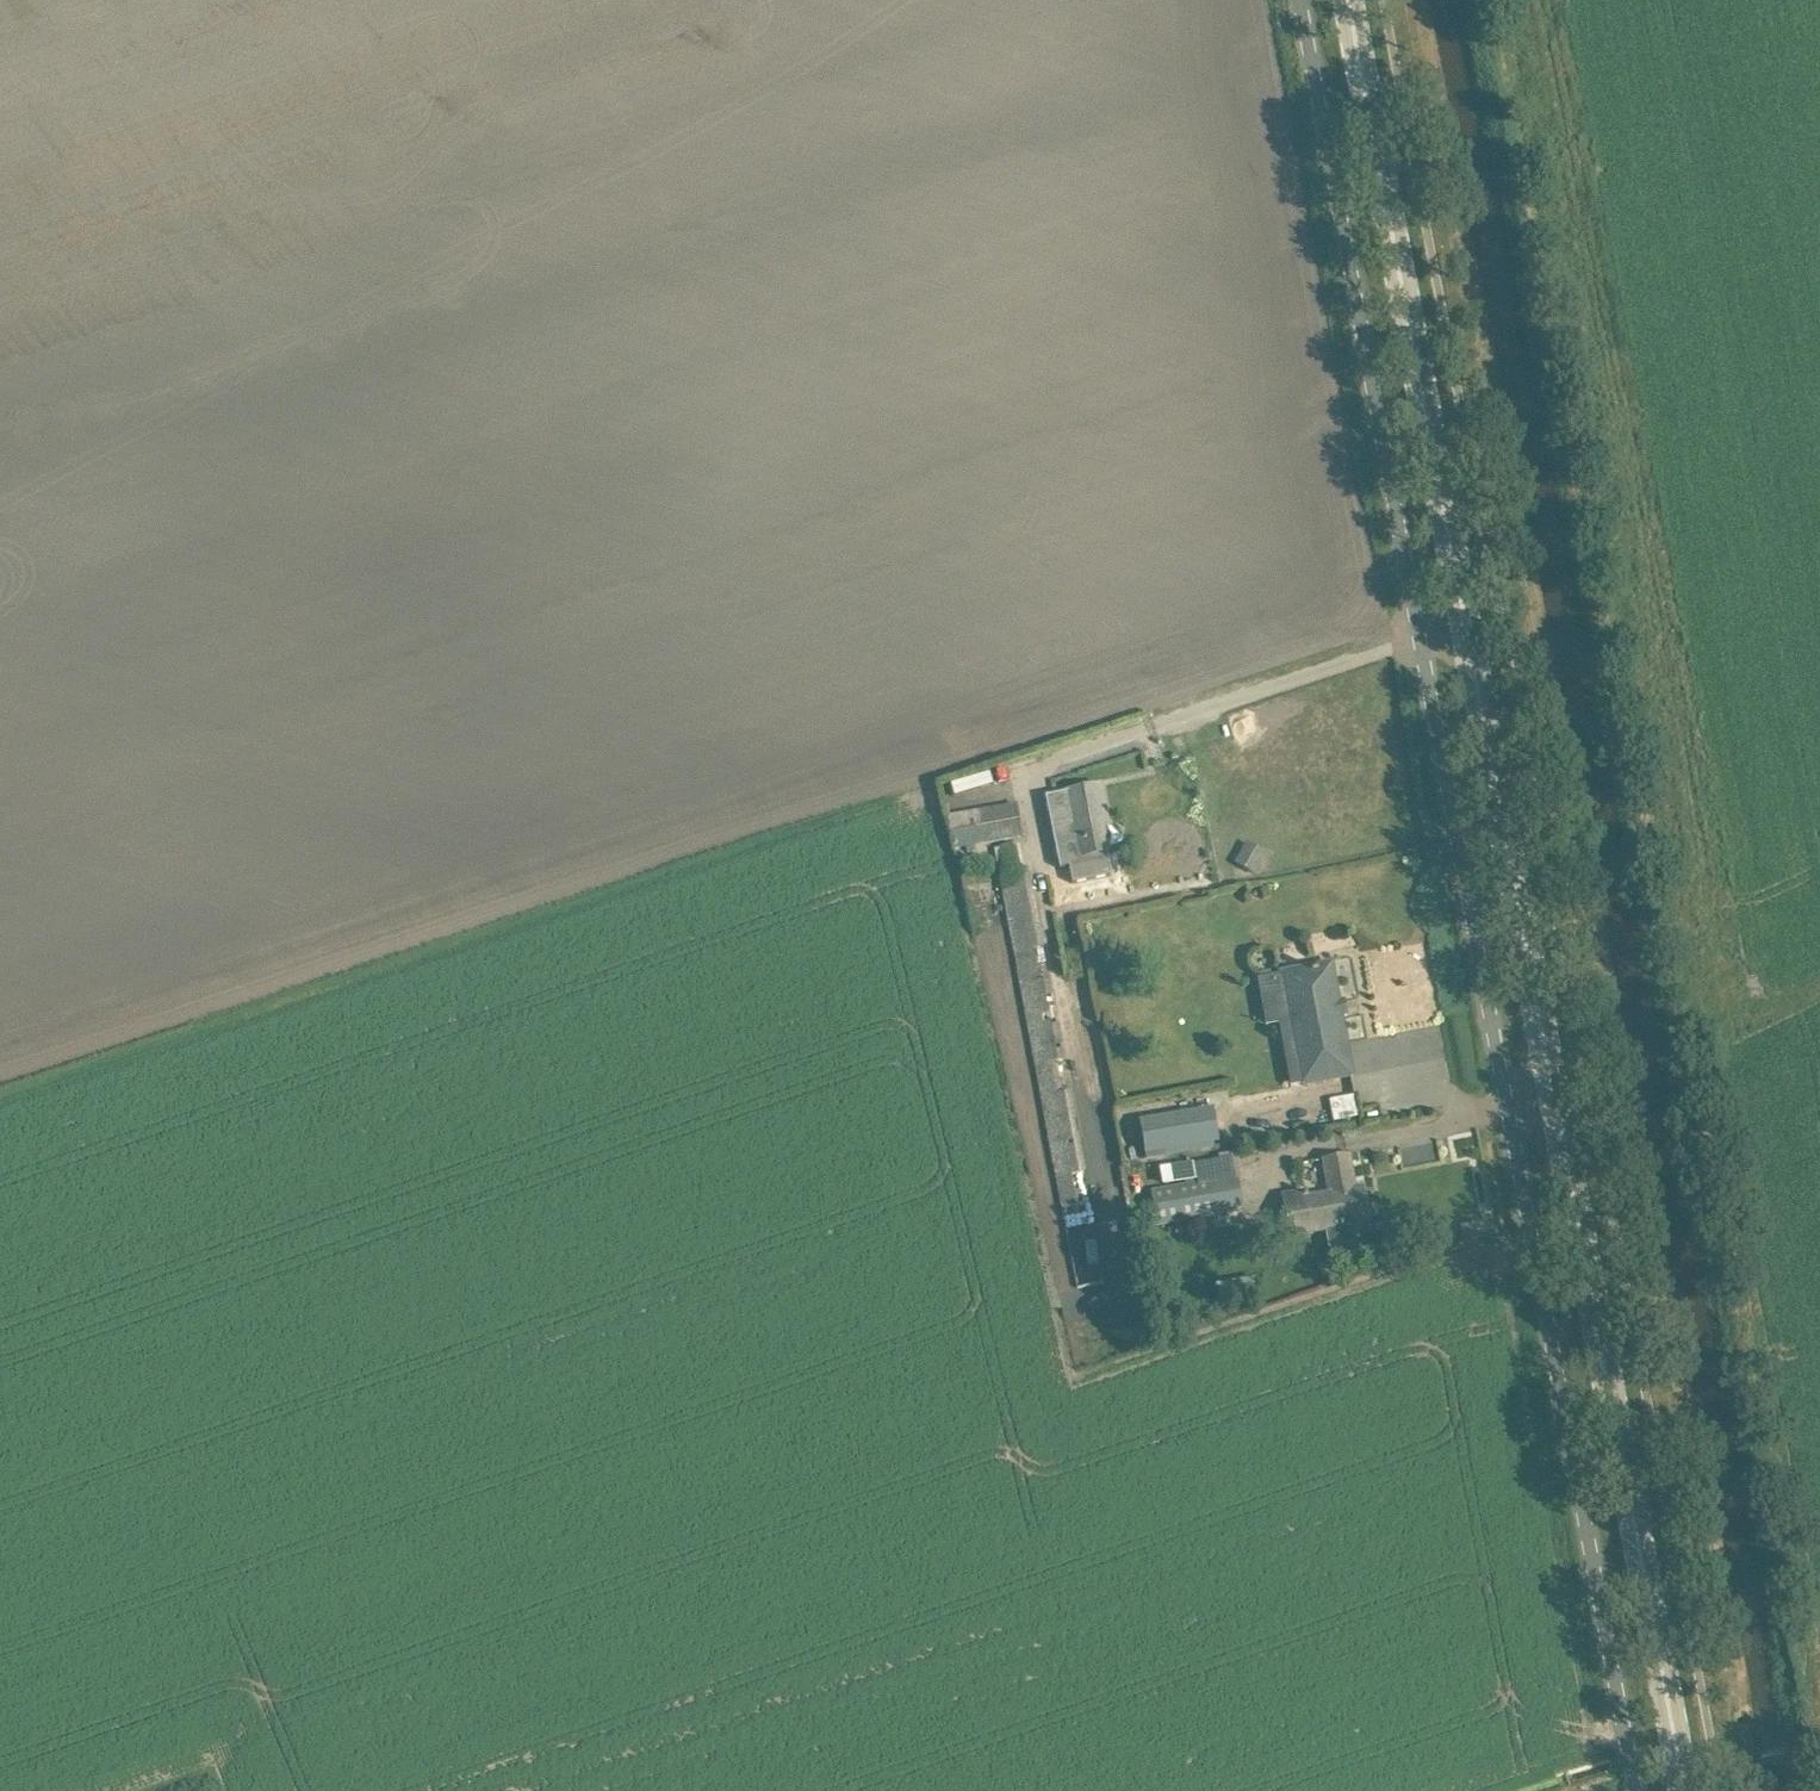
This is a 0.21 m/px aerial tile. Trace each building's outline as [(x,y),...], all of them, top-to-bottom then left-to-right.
[(1100,786),(1065,793),(1053,795),(1064,847),(1067,846),(1070,860),(1086,857),(1089,876),(1110,871),(1106,853),(1101,827),(1108,826),(1100,786)] [(1018,838),(1021,837),(1015,805),(947,818),(953,851),(992,843),(1017,837),(1018,838)] [(1244,841),(1233,864),(1255,874),(1266,851),(1244,841)] [(1035,949),(1043,948),(1028,867),(1023,868),(1019,846),(994,851),(1076,1288),(1106,1282),(1091,1201),(1082,1203),(1077,1174),(1085,1173),(1070,1091),(1061,1092),(1056,1061),(1065,1060),(1050,979),(1041,980),(1035,949)] [(1350,1076),(1351,1076),(1329,966),(1281,975),(1302,1085),(1350,1076)] [(1330,1097),(1332,1119),(1356,1118),(1354,1096),(1330,1097)] [(1206,1144),(1221,1140),(1214,1108),(1149,1121),(1155,1154),(1206,1144)] [(1193,1165),(1196,1185),(1150,1193),(1156,1226),(1211,1216),(1214,1231),(1231,1228),(1228,1214),(1238,1213),(1237,1211),(1242,1210),(1233,1157),(1193,1165)] [(1329,1194),(1308,1198),(1307,1192),(1282,1196),(1290,1238),(1347,1227),(1347,1228),(1353,1227),(1353,1226),(1368,1224),(1361,1188),(1354,1190),(1348,1157),(1323,1161),(1329,1194)]
